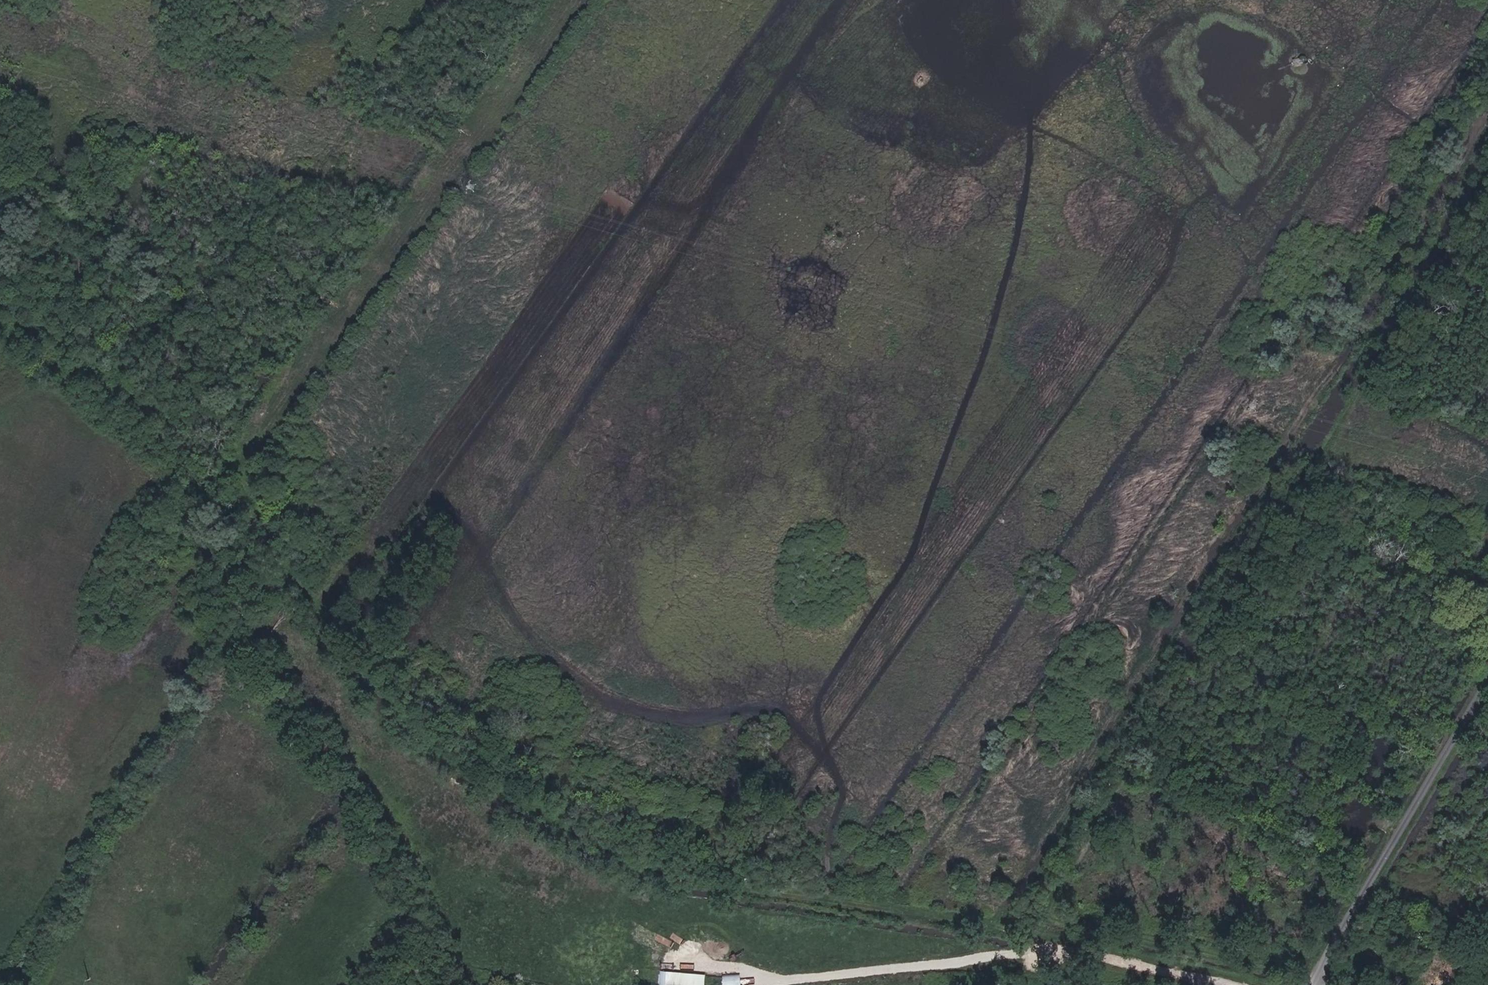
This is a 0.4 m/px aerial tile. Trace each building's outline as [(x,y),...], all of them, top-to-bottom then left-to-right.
[(706,973),(663,969),(662,984),(705,984),(706,973)] [(724,984),(742,984),(742,973),(723,974),(724,984)]
